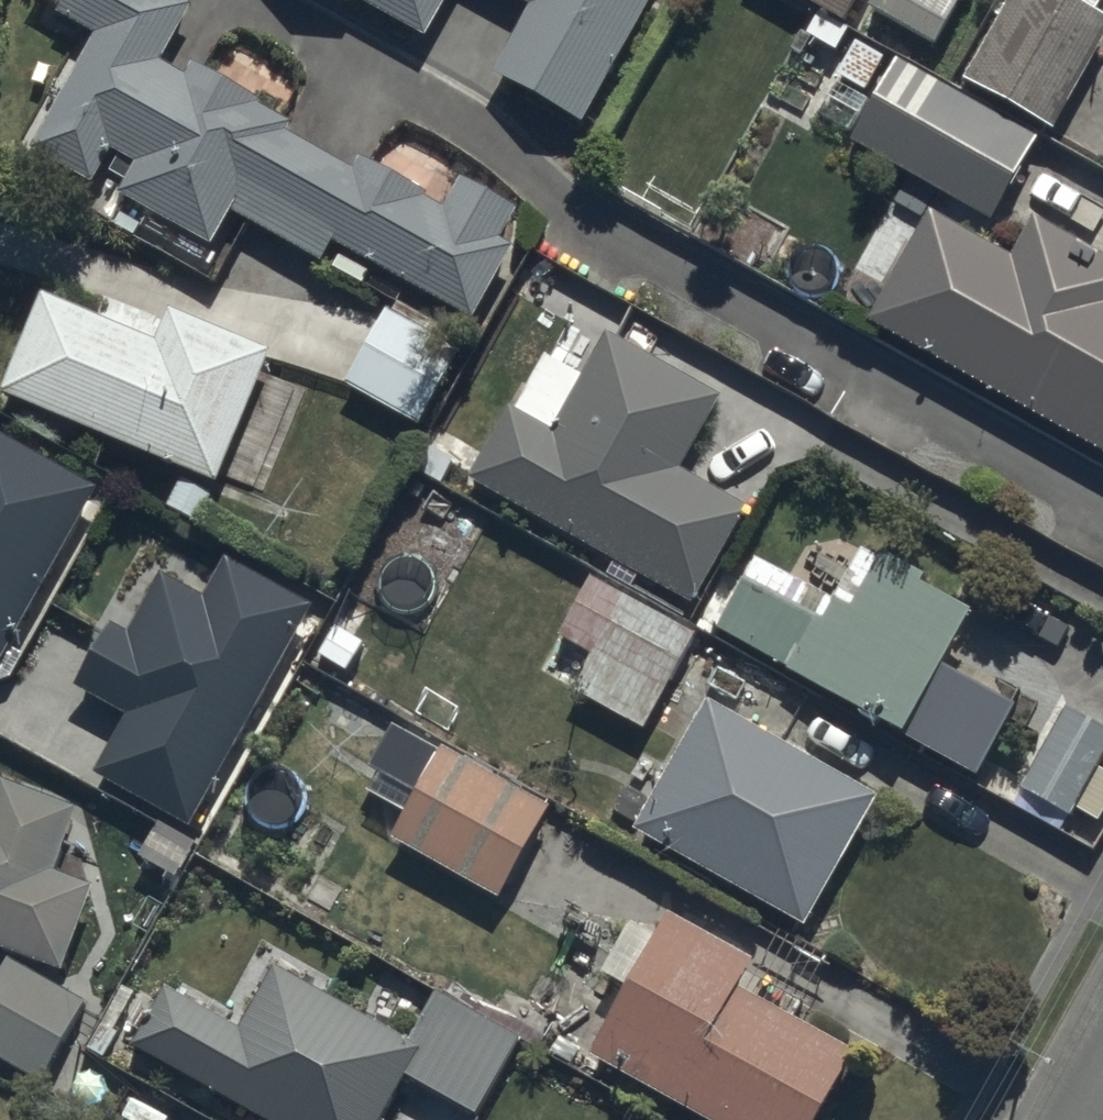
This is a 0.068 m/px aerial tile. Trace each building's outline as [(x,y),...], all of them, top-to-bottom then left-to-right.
[(474,318),(533,213),(465,174),(445,209),(167,53),(196,1),(195,0),(63,0),(56,12),(94,33),(33,139),(216,242),(235,208),(330,261),(337,244),(474,318)] [(424,27),(440,0),(379,0),(424,27)] [(538,2),(500,66),(581,114),(648,0),(534,0),(538,2)] [(848,15),(856,0),(822,0),(848,15)] [(869,7),(939,45),(963,0),(873,0),(869,7)] [(972,72),(1062,124),(1102,55),(1102,7),(1090,0),(1011,0),(972,72)] [(850,134),(992,216),(1040,134),(898,53),(850,134)] [(1102,438),(1102,244),(1039,209),(1014,255),(927,208),(870,311),(1102,438)] [(5,385),(226,479),(273,348),(173,301),(161,339),(45,290),(5,385)] [(389,304),(350,380),(421,421),(463,346),(389,304)] [(472,470),(699,603),(750,507),(680,466),(722,395),(612,331),(556,427),(512,401),(472,470)] [(103,485),(0,424),(0,659),(103,485)] [(718,622),(986,772),(1026,704),(947,659),(978,607),(870,545),(828,617),(753,574),(718,622)] [(95,770),(193,819),(314,598),(234,554),(212,594),(162,567),(96,688),(130,707),(95,770)] [(545,678),(651,727),(699,633),(596,580),(545,678)] [(640,828),(810,921),(885,784),(715,691),(640,828)] [(1072,819),(1102,766),(1102,717),(1071,699),(1019,788),(1072,819)] [(397,830),(508,893),(554,812),(442,750),(397,830)] [(70,957),(99,879),(57,863),(80,801),(8,774),(0,796),(0,931),(70,957)] [(721,1119),(819,1119),(859,1048),(746,985),(761,958),(680,912),(600,1052),(721,1119)] [(8,955),(0,970),(0,1051),(50,1077),(90,999),(8,955)] [(132,1043),(280,1119),(382,1119),(406,1075),(480,1114),(521,1036),(440,994),(417,1038),(273,963),(242,1021),(165,980),(132,1043)]
